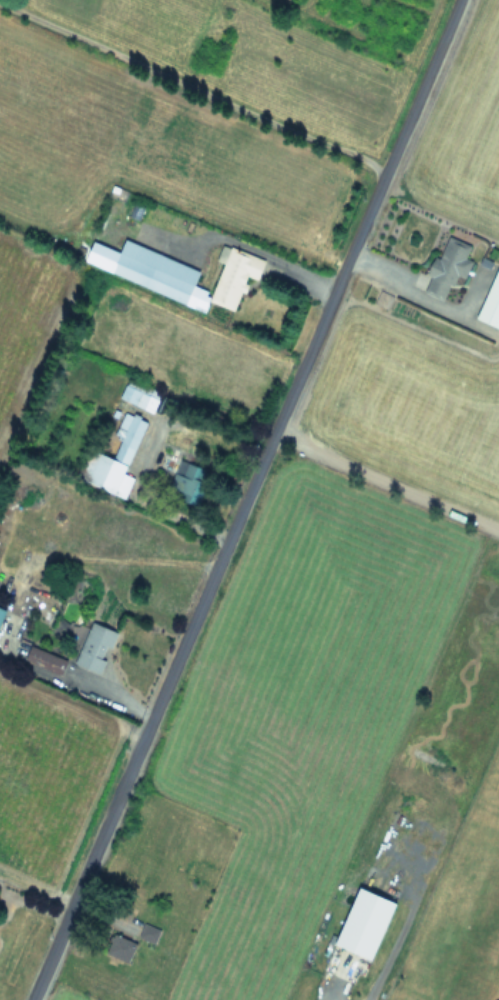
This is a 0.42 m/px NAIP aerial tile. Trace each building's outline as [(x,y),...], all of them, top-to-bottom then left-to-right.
[(419,293),(442,301),(451,275),(462,279),(469,261),(463,259),(468,246),(444,237),(436,258),(432,257),(419,293)] [(202,271),(125,242),(121,253),(104,247),(96,270),(189,305),(202,271)] [(223,264),(208,302),(234,312),(247,278),(259,283),(267,264),(224,247),(218,262),(223,264)] [(498,321),(498,265),(496,264),(473,320),(496,329),(498,321)] [(160,396),(128,381),(120,399),(152,414),(160,396)] [(124,498),(133,479),(126,476),(149,422),(125,412),(114,438),(121,441),(113,459),(88,448),(75,477),(124,498)] [(169,492),(200,504),(212,470),(182,459),(169,492)] [(117,631),(91,623),(77,667),(103,675),(117,631)] [(27,662),(61,676),(67,662),(33,648),(27,662)] [(331,947),(373,962),(393,903),(352,889),(331,947)] [(134,930),(117,924),(104,956),(130,966),(139,944),(130,941),(134,930)] [(140,939),(155,946),(161,933),(146,926),(140,939)]
